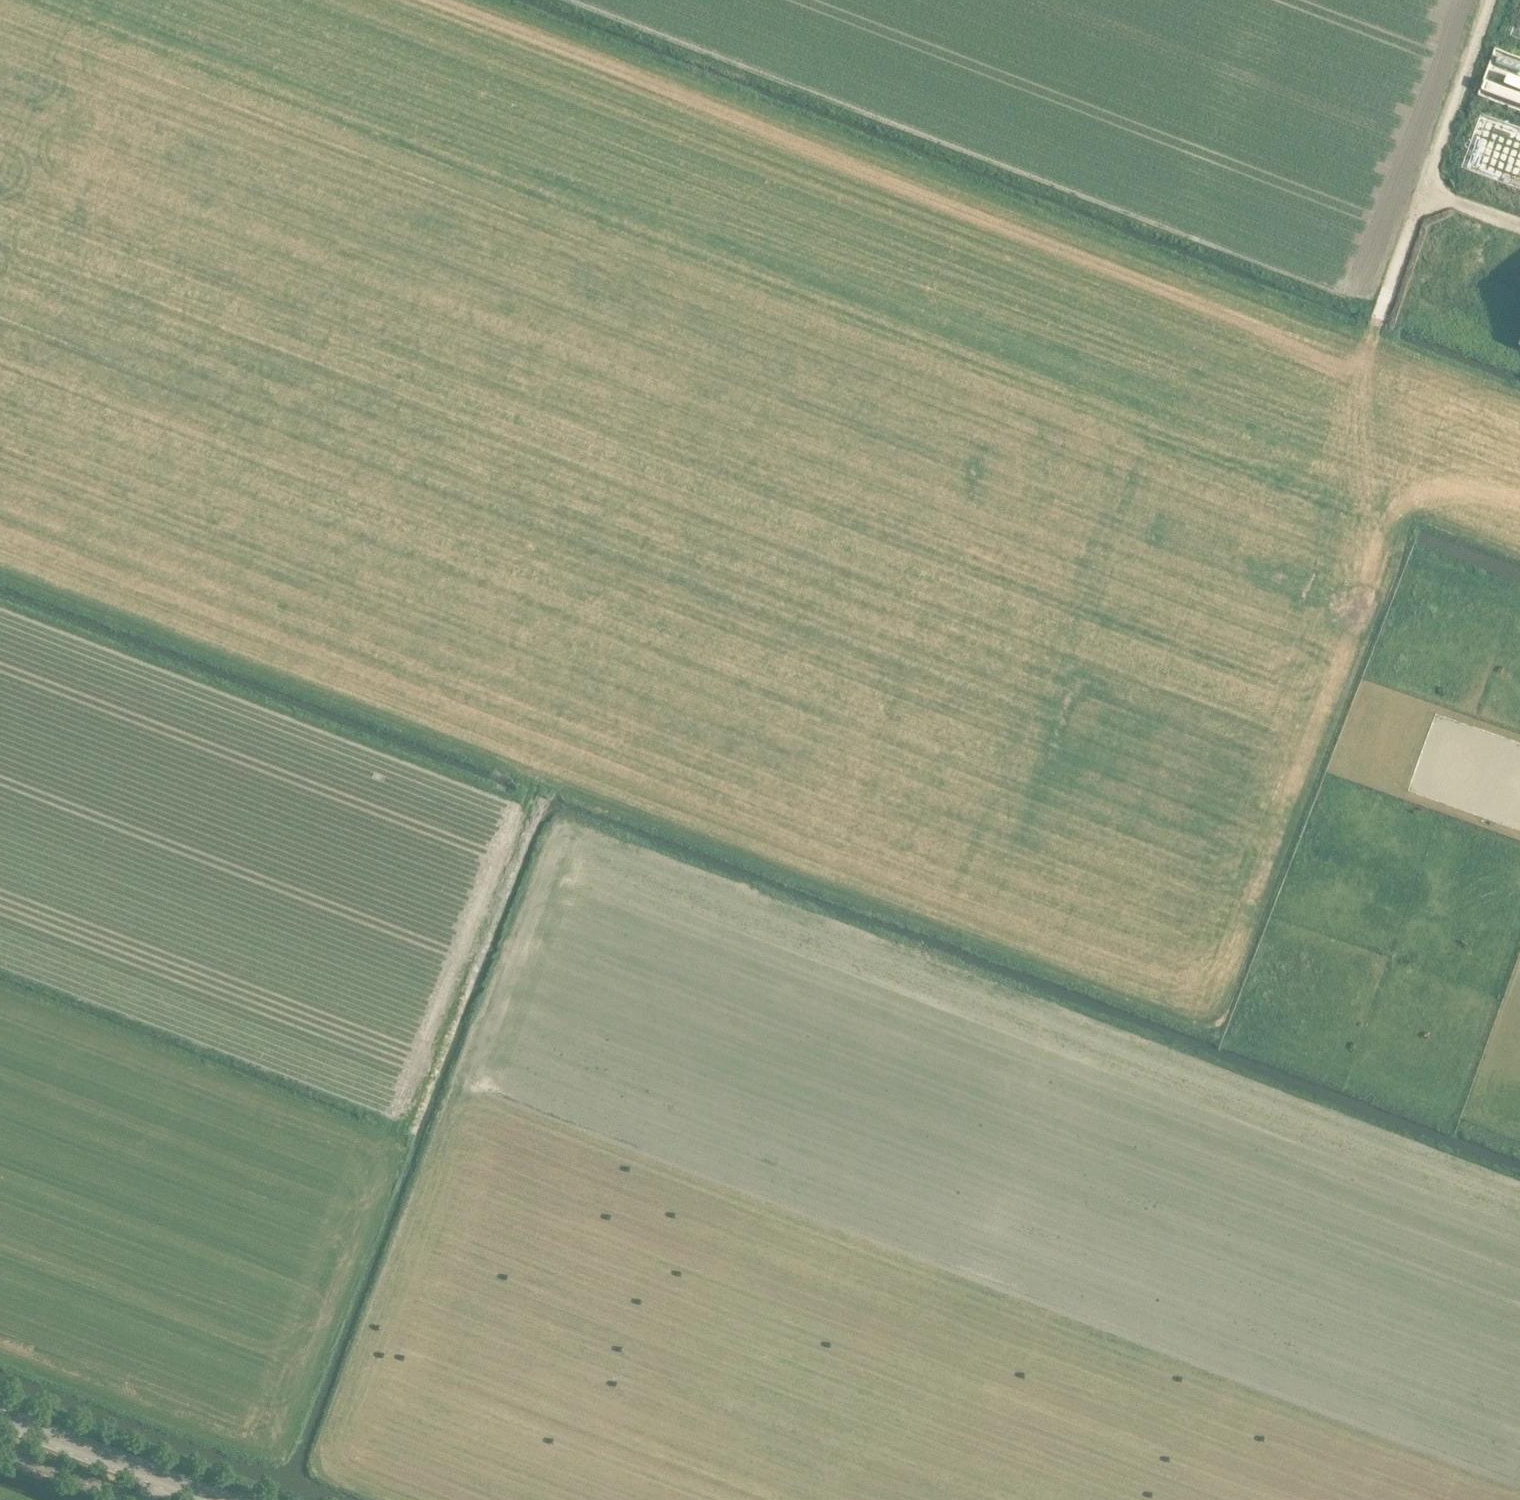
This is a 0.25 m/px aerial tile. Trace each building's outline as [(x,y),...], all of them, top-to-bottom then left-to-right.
[(1517,61),(1516,42),(1503,43),(1504,62),(1517,61)] [(1494,81),(1505,84),(1511,67),(1499,63),(1494,81)]
